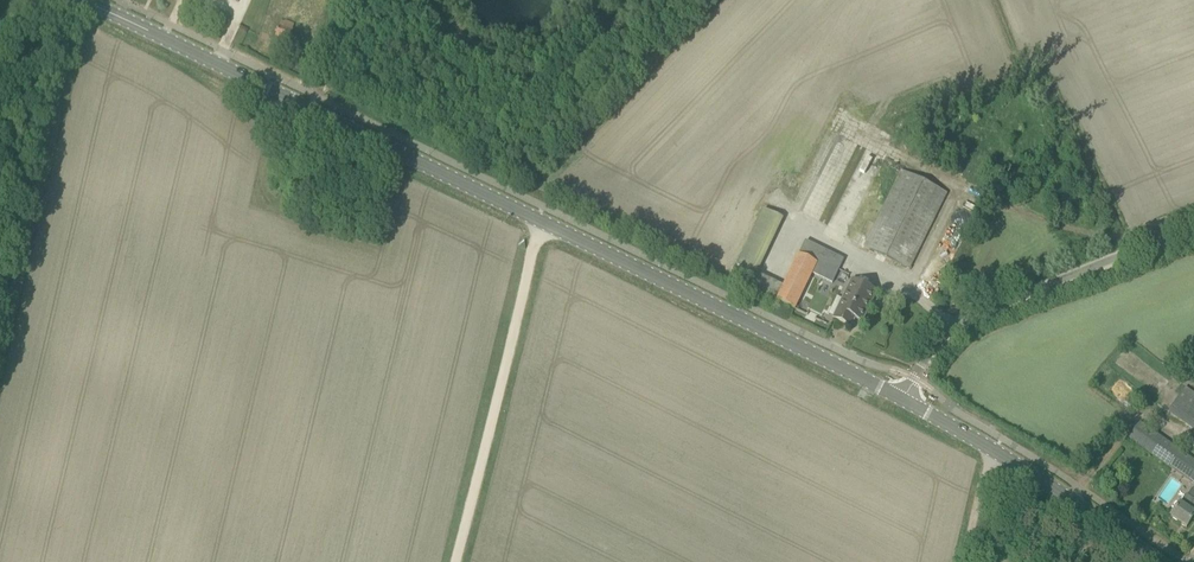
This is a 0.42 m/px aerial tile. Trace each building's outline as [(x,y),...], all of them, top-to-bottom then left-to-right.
[(295,25),(282,19),(275,37),(289,42),(295,25)] [(864,247),(909,270),(947,193),(902,171),(864,247)] [(759,273),(783,215),(765,208),(742,266),(759,273)] [(837,273),(799,254),(794,264),(813,272),(833,282),(837,273)] [(795,309),(813,272),(794,264),(777,301),(795,309)] [(852,280),(833,319),(849,326),(853,318),(862,322),(876,292),(852,280)] [(1185,388),(1168,412),(1193,430),(1193,394),(1185,388)] [(1140,423),(1129,438),(1193,484),(1193,461),(1140,423)] [(1192,489),(1187,495),(1186,495),(1171,517),(1186,528),(1193,517),(1193,490),(1192,489)]
